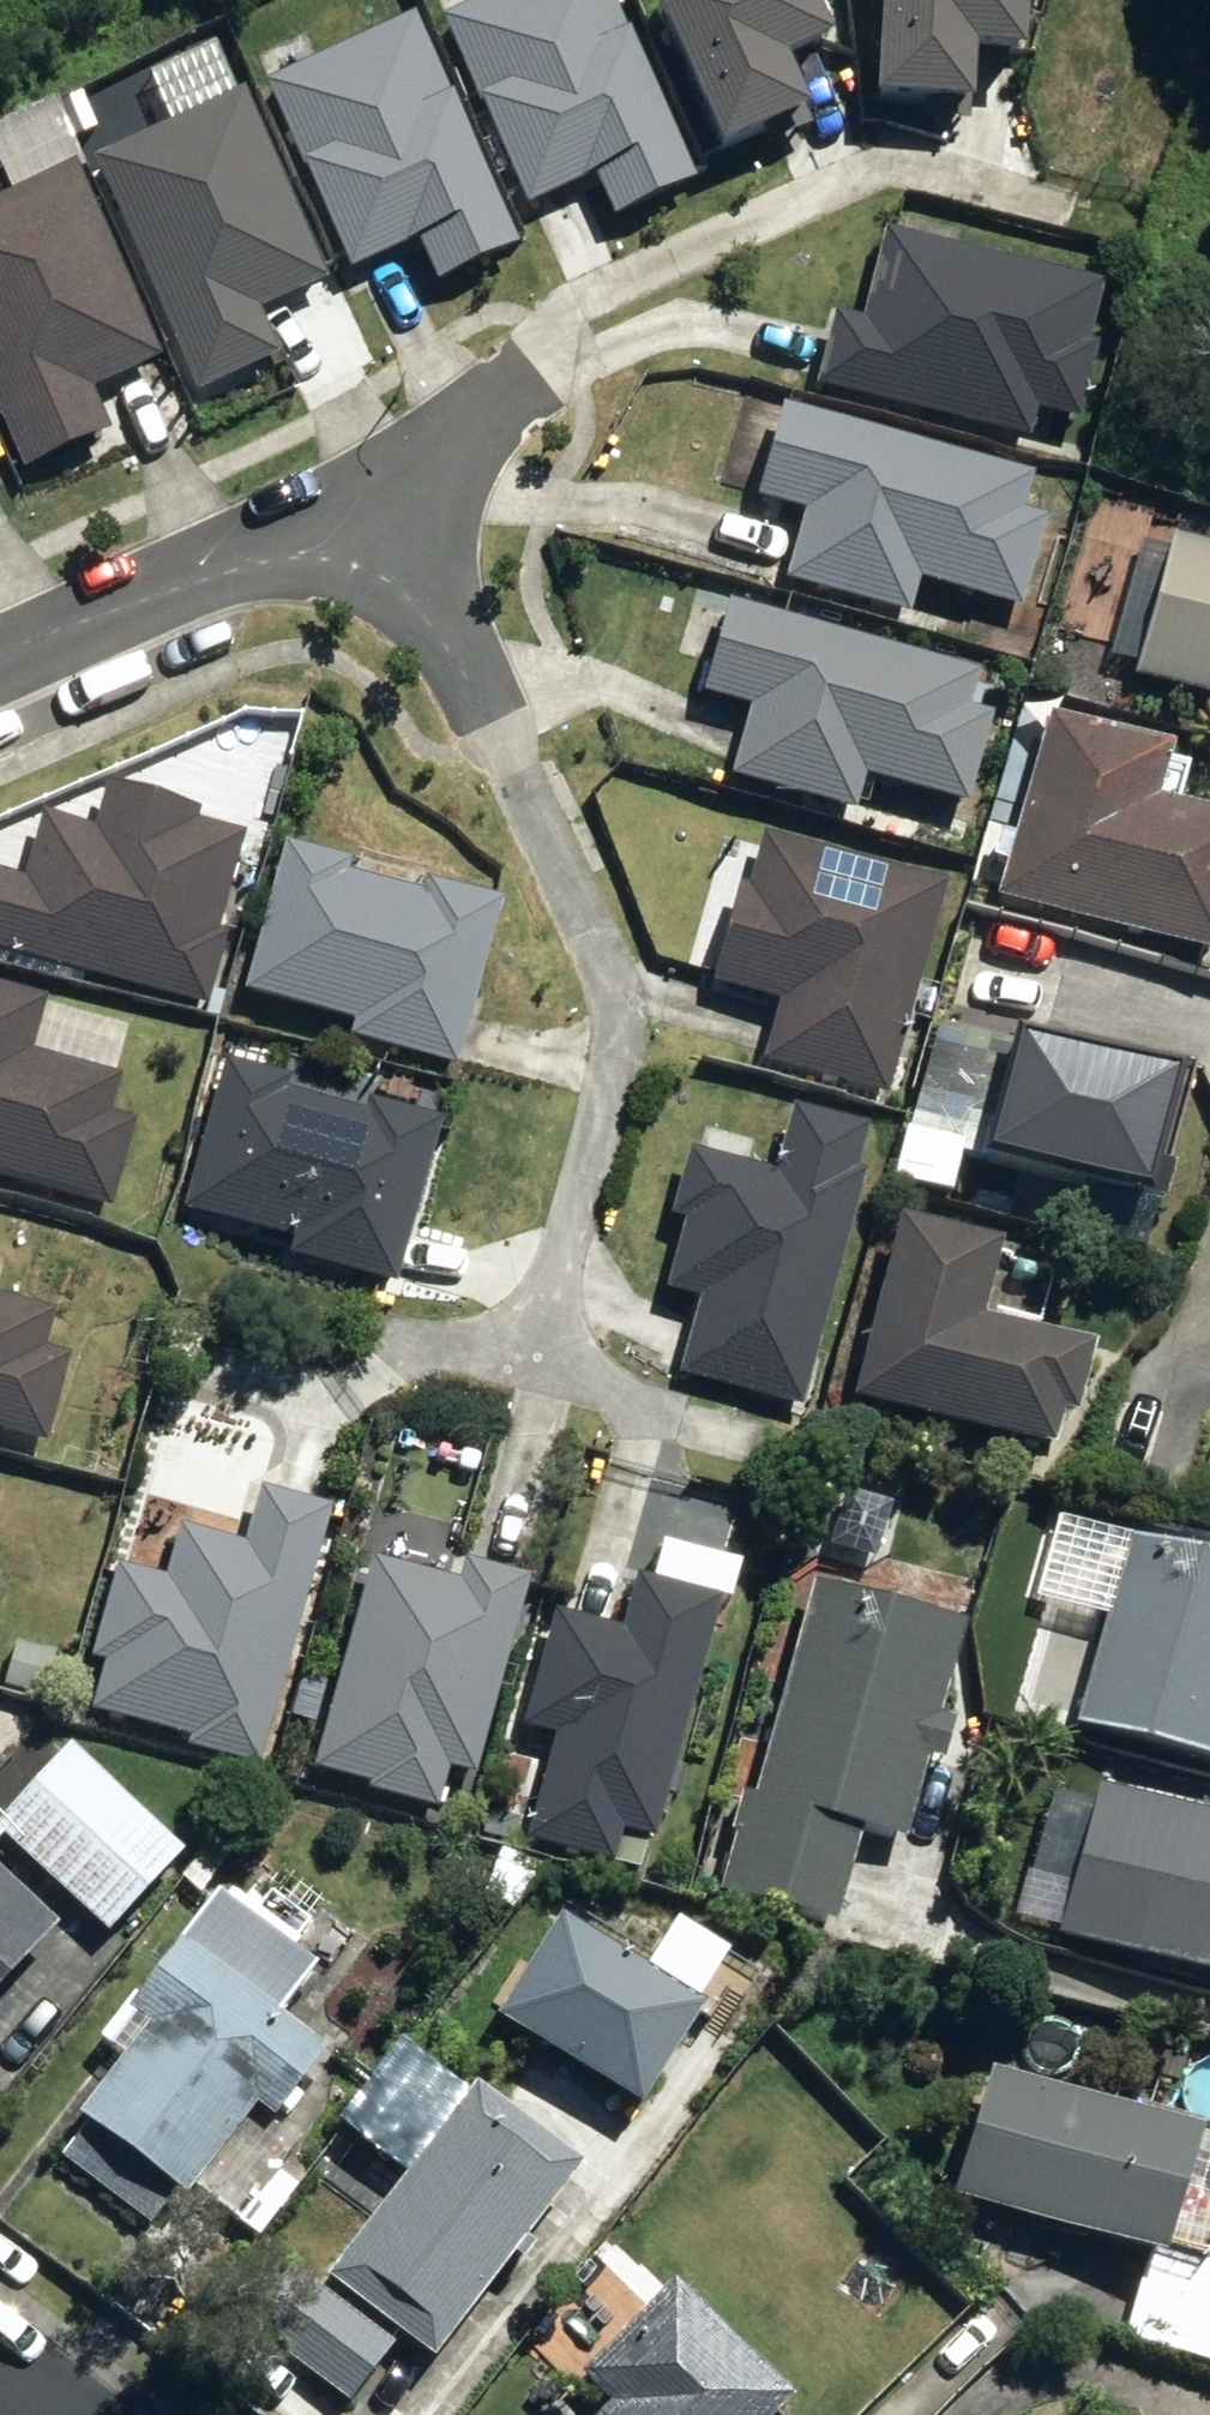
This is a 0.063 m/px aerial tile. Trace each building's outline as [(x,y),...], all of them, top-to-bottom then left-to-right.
[(603,0),(486,0),(434,22),(519,214),(585,185),(605,228),(688,192),(603,0)] [(632,15),(704,167),(793,125),(770,77),(811,58),(784,0),(664,0),(632,15)] [(860,113),(957,118),(960,63),(1007,65),(1010,0),(865,0),(860,113)] [(509,256),(405,21),(256,86),(341,278),(407,249),(426,292),(509,256)] [(234,95),(83,163),(188,395),(270,358),(251,317),(321,286),(234,95)] [(0,204),(0,437),(17,475),(99,439),(80,398),(150,367),(63,176),(0,204)] [(1093,293),(871,238),(850,326),(828,320),(810,394),(1019,445),(1026,420),(1070,431),(1088,358),(1077,356),(1093,293)] [(1020,486),(770,415),(744,507),(792,521),(772,589),(895,623),(906,585),(1014,616),(1039,528),(1010,520),(1020,486)] [(1162,544),(1121,682),(1209,708),(1209,558),(1162,544)] [(969,681),(720,613),(694,704),(741,717),(723,782),(844,816),(854,782),(957,810),(982,721),(960,715),(969,681)] [(1203,970),(1209,946),(1209,834),(1136,813),(1153,758),(1033,724),(980,904),(1203,970)] [(198,1017),(220,940),(210,937),(236,845),(187,831),(190,822),(91,794),(79,838),(31,824),(13,886),(0,883),(0,962),(198,1017)] [(938,891),(755,843),(741,895),(729,892),(703,991),(771,1010),(755,1068),(881,1102),(938,891)] [(447,1075),(493,912),(419,892),(415,905),(336,883),(340,870),(277,852),(235,999),(344,1030),(340,1045),(447,1075)] [(99,1214),(122,1130),(101,1124),(112,1086),(24,1061),(38,1013),(0,1002),(0,1187),(99,1214)] [(960,1170),(1115,1214),(1144,1108),(989,1064),(960,1170)] [(217,1071),(175,1213),(285,1245),(281,1261),(388,1293),(435,1135),(217,1071)] [(671,1379),(792,1414),(860,1184),(844,1179),(855,1142),(781,1120),(763,1177),(683,1154),(663,1222),(679,1227),(658,1297),(692,1307),(671,1379)] [(1033,1457),(1040,1431),(1059,1436),(1078,1367),(961,1336),(982,1258),(884,1231),(837,1405),(1033,1457)] [(39,1319),(0,1310),(0,1439),(34,1447),(54,1364),(29,1358),(39,1319)] [(248,1772),(323,1518),(253,1497),(237,1552),(174,1533),(159,1585),(112,1571),(84,1664),(100,1669),(87,1713),(186,1742),(183,1752),(248,1772)] [(1206,1778),(1209,1765),(1209,1577),(1116,1551),(1063,1738),(1206,1778)] [(450,1590),(366,1566),(305,1773),(364,1790),(362,1797),(430,1817),(442,1776),(463,1782),(520,1588),(456,1569),(450,1590)] [(645,1847),(708,1607),(625,1585),(612,1634),(547,1617),(517,1732),(545,1740),(517,1846),(607,1870),(615,1839),(645,1847)] [(707,1899),(822,1931),(848,1838),(893,1851),(916,1768),(930,1772),(942,1729),(928,1725),(952,1635),(801,1594),(743,1806),(734,1804),(707,1899)] [(9,1648),(0,1680),(0,1691),(40,1702),(52,1660),(9,1648)] [(0,1812),(0,1855),(92,1940),(163,1863),(50,1758),(0,1812)] [(1209,1992),(1209,1834),(1082,1795),(1038,1940),(1209,1992)] [(35,1941),(0,1908),(0,1978),(35,1941)] [(180,2197),(225,2230),(287,2149),(260,2126),(302,2070),(156,1959),(109,2020),(132,2036),(60,2129),(70,2138),(51,2161),(138,2232),(157,2207),(167,2215),(180,2197)] [(930,2210),(1142,2278),(1181,2150),(969,2083),(930,2210)] [(310,2292),(414,2373),(560,2186),(455,2104),(310,2292)] [(239,2337),(338,2413),(380,2359),(283,2281),(239,2337)] [(655,2296),(560,2386),(589,2414),(767,2414),(655,2296)]
